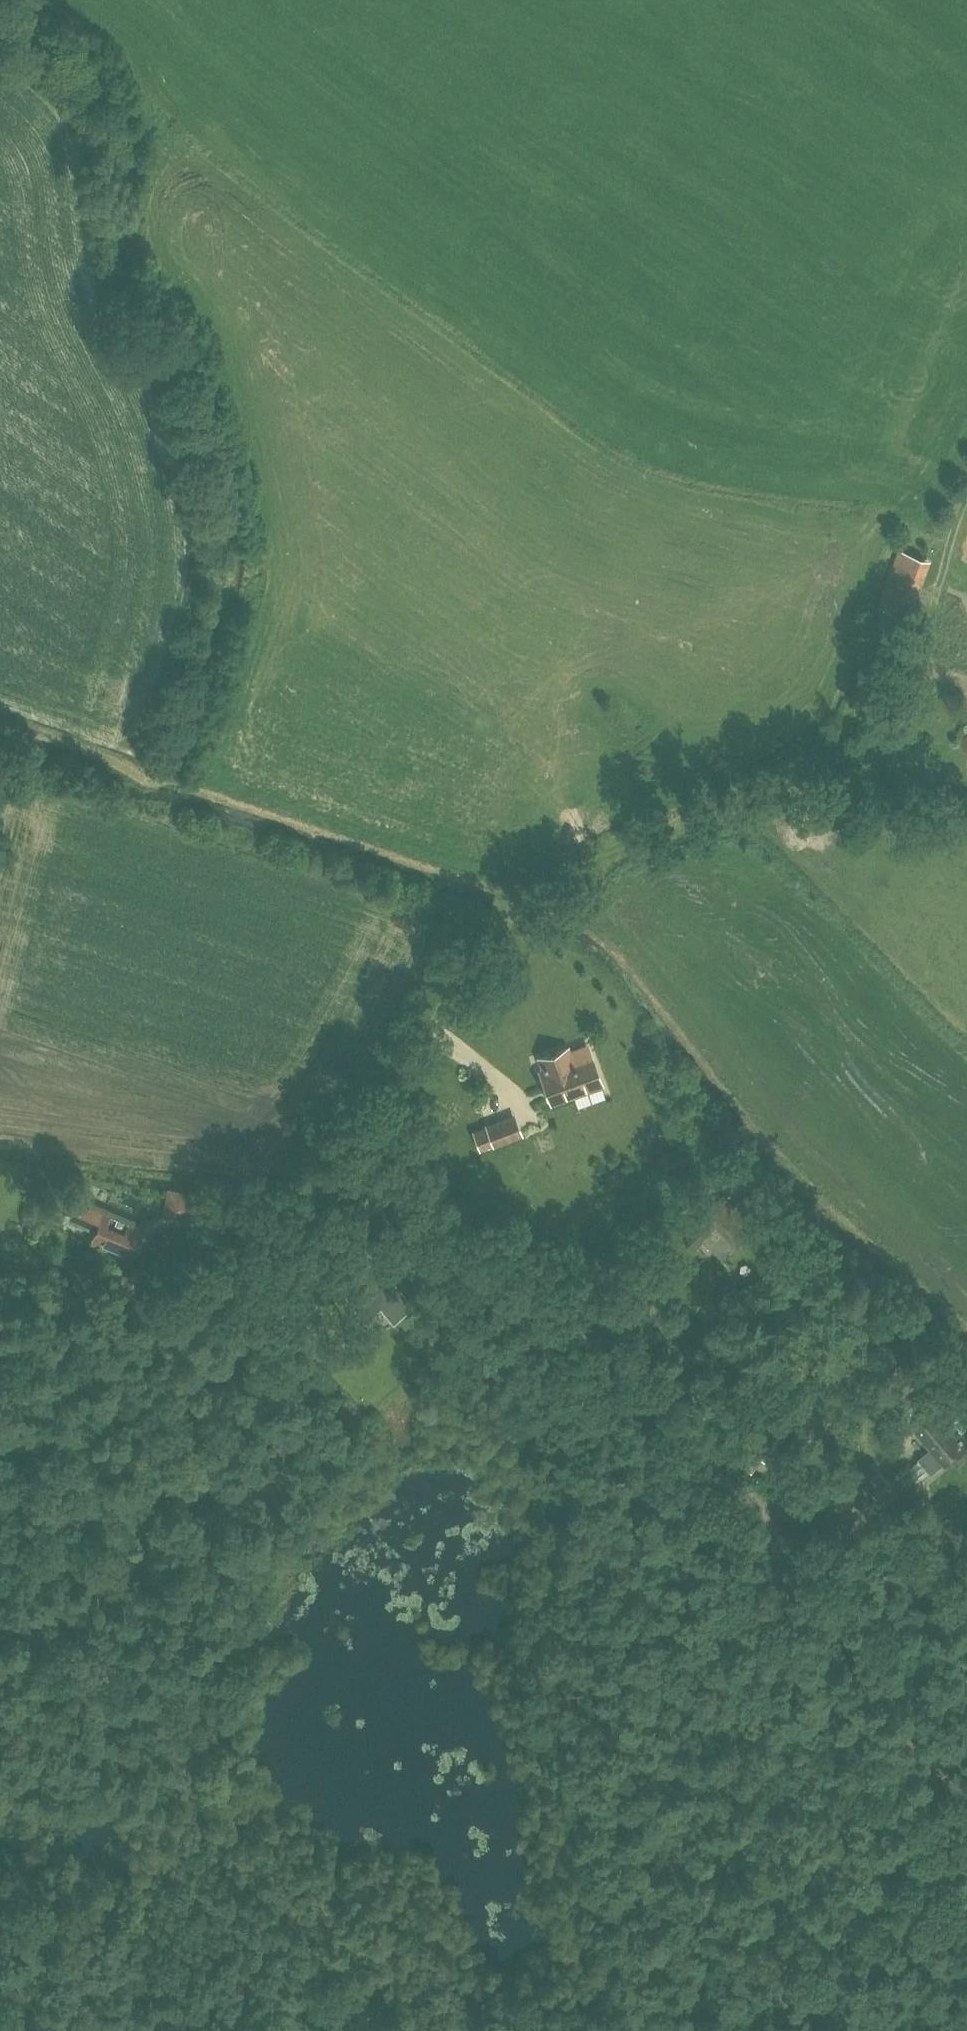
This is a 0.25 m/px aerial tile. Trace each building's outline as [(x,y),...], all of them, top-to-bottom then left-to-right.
[(895,580),(913,586),(925,550),(906,544),(895,580)] [(926,551),(919,577),(930,579),(936,553),(926,551)] [(904,616),(910,601),(886,592),(880,607),(904,616)] [(591,1053),(572,1060),(567,1047),(540,1057),(545,1070),(541,1071),(552,1101),(602,1083),(591,1053)] [(494,1144),(504,1140),(496,1121),(487,1124),(494,1144)] [(212,1193),(167,1187),(162,1215),(208,1222),(212,1193)] [(70,1217),(97,1229),(92,1240),(131,1256),(144,1225),(79,1198),(70,1217)] [(382,1262),(392,1254),(382,1241),(382,1242),(372,1249),(382,1262)] [(384,1272),(352,1298),(365,1315),(381,1302),(393,1318),(410,1304),(384,1272)] [(301,1317),(294,1309),(284,1318),(290,1326),(301,1317)] [(945,1412),(938,1403),(933,1407),(924,1396),(901,1416),(912,1430),(916,1426),(934,1448),(921,1458),(933,1472),(945,1462),(947,1464),(966,1447),(966,1439),(945,1412)] [(751,1437),(750,1437),(744,1445),(749,1448),(739,1461),(755,1472),(764,1459),(767,1461),(785,1436),(781,1433),(764,1420),(751,1437)]
